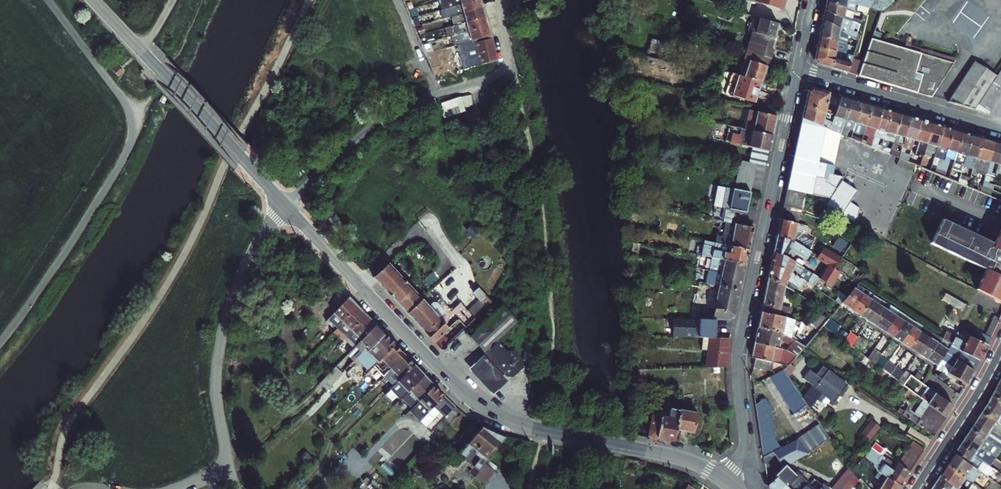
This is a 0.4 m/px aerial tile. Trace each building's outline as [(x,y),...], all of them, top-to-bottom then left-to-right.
[(460,0),(439,0),(438,0),(440,10),(461,4),(460,0)] [(482,8),(480,0),(476,0),(461,4),(463,13),(482,8)] [(752,5),(776,12),(779,0),(753,0),(752,5)] [(825,3),(846,8),(855,10),(856,4),(870,7),(872,1),(868,0),(826,0),(825,3)] [(846,8),(825,3),(824,12),(843,19),(848,21),(850,14),(845,13),(846,8)] [(463,13),(461,4),(440,10),(443,19),(451,16),(463,13)] [(882,31),(890,6),(881,11),(875,29),(882,31)] [(413,26),(420,24),(416,7),(409,8),(413,26)] [(466,22),(485,17),(482,8),(463,13),(466,22)] [(843,19),(824,12),(822,20),(840,31),(843,19)] [(466,22),(463,13),(451,16),(453,25),(466,22)] [(469,31),(487,26),(485,17),(466,22),(469,31)] [(822,20),(818,38),(838,42),(840,31),(822,20)] [(765,57),(769,58),(771,51),(769,50),(775,27),(756,21),(751,35),(759,37),(754,53),(765,57)] [(469,31),(466,22),(453,25),(444,28),(446,37),(452,35),(454,35),(469,31)] [(471,41),(490,36),(487,26),(469,31),(471,41)] [(471,41),(469,31),(454,35),(452,35),(454,46),(456,45),(471,41)] [(859,77),(931,98),(953,65),(879,41),(881,35),(874,33),(864,62),(859,77)] [(490,36),(471,41),(456,45),(462,69),(480,64),(475,42),(490,38),(490,36)] [(490,38),(475,42),(480,64),(497,60),(492,38),(490,38)] [(818,38),(816,48),(842,54),(849,55),(853,56),(856,47),(849,45),(847,51),(836,48),(838,42),(818,38)] [(427,53),(428,56),(432,54),(432,52),(433,51),(429,43),(423,46),(426,54),(427,53)] [(817,64),(831,68),(834,58),(840,59),(842,54),(816,48),(813,61),(817,64)] [(759,83),(765,57),(754,53),(749,51),(742,80),(759,83)] [(831,68),(846,73),(852,58),(853,56),(849,55),(847,61),(840,59),(834,58),(831,68)] [(846,73),(859,77),(864,62),(852,58),(846,73)] [(976,62),(948,103),(974,111),(997,76),(976,62)] [(116,66),(111,72),(119,78),(123,71),(116,66)] [(997,76),(974,111),(989,115),(1000,97),(1000,70),(997,76)] [(729,98),(733,99),(737,79),(733,78),(729,98)] [(755,104),(759,83),(742,80),(737,79),(733,99),(755,104)] [(489,91),(492,103),(499,102),(498,98),(502,96),(502,95),(501,90),(497,91),(497,89),(489,91)] [(807,91),(803,107),(824,113),(827,103),(830,104),(833,95),(811,89),(807,91)] [(441,103),(446,117),(465,111),(460,97),(441,103)] [(841,133),(845,122),(851,100),(839,97),(835,113),(834,116),(830,132),(834,133),(841,136),(841,133)] [(845,122),(855,125),(861,104),(851,100),(845,122)] [(855,125),(865,127),(871,107),(866,105),(861,104),(855,125)] [(747,107),(742,130),(772,136),(777,114),(747,107)] [(803,107),(801,120),(823,129),(830,132),(834,116),(831,115),(824,113),(803,107)] [(865,127),(875,131),(881,109),(871,107),(865,127)] [(875,131),(871,145),(870,148),(880,152),(881,148),(877,147),(879,139),(883,140),(891,112),(881,109),(875,131)] [(892,143),(893,141),(901,115),(891,112),(883,140),(892,143)] [(899,138),(904,139),(910,118),(901,115),(893,141),(898,143),(899,138)] [(904,139),(914,142),(920,121),(910,118),(904,139)] [(803,194),(810,196),(829,200),(836,190),(829,187),(825,184),(826,175),(831,176),(833,168),(827,166),(821,165),(822,162),(817,161),(823,129),(801,120),(786,191),(803,194)] [(914,142),(912,150),(917,151),(915,157),(922,160),(933,125),(920,121),(914,142)] [(933,125),(922,160),(922,163),(920,169),(925,171),(928,160),(930,160),(933,147),(937,148),(942,128),(933,125)] [(941,167),(952,131),(950,130),(942,128),(937,148),(934,159),(938,160),(935,170),(931,169),(930,173),(938,177),(940,173),(941,167)] [(830,132),(823,129),(817,161),(822,162),(821,165),(827,166),(834,133),(830,132)] [(846,135),(841,133),(841,136),(850,140),(852,134),(853,129),(852,129),(850,132),(847,131),(846,135)] [(745,147),(770,152),(772,136),(742,130),(740,130),(739,136),(731,134),(729,144),(745,147)] [(954,161),(954,160),(962,133),(952,131),(941,167),(948,169),(951,160),(954,161)] [(964,164),(966,157),(972,136),(962,133),(954,160),(964,164)] [(857,136),(852,134),(850,140),(858,143),(860,144),(861,141),(857,139),(857,136)] [(972,136),(966,157),(975,160),(982,139),(972,136)] [(989,163),(995,143),(982,139),(975,160),(973,170),(970,180),(967,188),(979,193),(980,193),(982,188),(983,183),(985,176),(985,174),(977,172),(980,160),(989,163)] [(998,166),(1000,157),(1000,145),(995,143),(989,163),(998,166)] [(745,147),(741,161),(757,164),(767,166),(770,152),(745,147)] [(885,150),(881,148),(880,152),(889,156),(890,152),(891,148),(886,147),(885,150)] [(897,160),(900,161),(907,164),(909,158),(910,157),(904,155),(903,157),(899,156),(897,160)] [(909,158),(907,164),(916,167),(920,169),(922,163),(909,158)] [(741,161),(734,190),(750,193),(757,164),(741,161)] [(907,164),(900,161),(896,170),(912,177),(916,167),(907,164)] [(964,187),(920,171),(915,185),(959,202),(964,187)] [(957,184),(959,180),(954,178),(955,175),(950,174),(949,176),(948,181),(957,184)] [(994,179),(985,176),(983,183),(989,185),(1000,189),(1000,181),(994,179)] [(970,180),(964,178),(963,181),(959,180),(957,184),(967,188),(970,180)] [(734,225),(742,227),(750,193),(734,190),(726,189),(718,222),(734,225)] [(803,194),(786,191),(785,197),(802,202),(803,194)] [(990,191),(988,197),(998,201),(999,201),(1000,197),(1000,195),(990,191)] [(785,197),(783,204),(800,208),(802,202),(785,197)] [(783,204),(782,212),(798,216),(800,208),(783,204)] [(796,225),(798,216),(782,212),(780,220),(796,225)] [(780,220),(776,237),(792,242),(808,252),(812,243),(800,236),(803,227),(796,225),(780,220)] [(994,244),(943,220),(934,239),(940,243),(938,247),(949,253),(951,248),(959,252),(957,257),(969,263),(972,258),(979,262),(977,267),(985,271),(976,291),(1000,304),(1000,231),(994,244)] [(714,244),(748,251),(753,229),(742,227),(734,225),(729,242),(715,240),(714,244)] [(776,237),(773,253),(786,258),(789,251),(806,261),(809,256),(814,259),(815,256),(808,252),(792,242),(776,237)] [(702,257),(711,259),(745,265),(745,263),(748,251),(714,244),(705,242),(702,257)] [(959,252),(951,248),(949,253),(957,257),(959,252)] [(823,249),(817,259),(826,264),(832,254),(823,249)] [(773,253),(770,265),(789,273),(808,285),(813,288),(819,279),(812,275),(809,280),(801,275),(804,270),(786,258),(773,253)] [(827,265),(834,270),(841,259),(832,254),(826,264),(827,265)] [(979,262),(972,258),(969,263),(977,267),(979,262)] [(745,265),(711,259),(708,272),(741,279),(745,265)] [(373,277),(406,314),(422,299),(388,263),(373,277)] [(767,279),(784,288),(793,293),(796,288),(801,290),(804,285),(806,287),(808,285),(789,273),(770,265),(767,279)] [(834,270),(827,265),(819,279),(826,283),(826,284),(831,287),(836,279),(844,284),(848,279),(834,270)] [(739,291),(741,279),(708,272),(706,286),(708,286),(739,291)] [(767,279),(760,312),(784,318),(784,319),(786,313),(779,312),(784,288),(767,279)] [(865,290),(857,285),(853,290),(862,295),(865,290)] [(479,299),(486,307),(493,303),(477,286),(471,293),(479,299)] [(739,291),(708,286),(707,289),(717,291),(712,311),(702,311),(700,320),(714,320),(732,321),(739,291)] [(841,305),(851,311),(862,295),(853,290),(847,297),(841,305)] [(865,290),(862,295),(870,301),(873,296),(865,290)] [(439,318),(447,328),(456,320),(458,320),(465,327),(486,307),(479,299),(467,311),(460,303),(451,311),(436,295),(434,297),(429,292),(422,299),(439,318)] [(259,304),(265,306),(268,297),(262,295),(259,304)] [(851,311),(860,317),(870,301),(862,295),(851,311)] [(873,296),(870,301),(878,306),(882,301),(873,296)] [(349,297),(333,313),(347,327),(363,311),(349,297)] [(439,318),(422,299),(406,314),(434,343),(448,329),(447,328),(439,318)] [(860,317),(868,322),(878,306),(870,301),(860,317)] [(882,301),(878,306),(886,311),(890,306),(882,301)] [(470,337),(485,353),(488,350),(498,341),(518,322),(510,315),(503,306),(470,337)] [(868,322),(876,328),(886,311),(878,306),(868,322)] [(899,312),(890,306),(886,311),(895,317),(899,312)] [(518,308),(510,315),(518,322),(525,315),(518,308)] [(347,327),(360,340),(376,324),(363,311),(347,327)] [(876,328),(885,333),(895,317),(886,311),(876,328)] [(760,312),(757,329),(781,333),(791,339),(792,340),(796,333),(799,334),(805,324),(784,319),(784,318),(760,312)] [(899,312),(895,317),(904,323),(907,317),(899,312)] [(355,346),(360,341),(360,340),(347,327),(333,313),(327,319),(346,337),(344,339),(353,348),(355,346)] [(885,333),(893,339),(904,323),(895,317),(885,333)] [(907,317),(904,323),(912,328),(915,323),(907,317)] [(950,346),(957,351),(979,361),(983,352),(998,321),(994,319),(992,318),(984,336),(977,332),(973,341),(964,336),(963,332),(960,334),(957,333),(954,338),(942,330),(938,337),(940,338),(948,344),(951,345),(950,346)] [(673,321),(672,339),(701,341),(713,341),(714,321),(700,320),(700,321),(673,321)] [(821,327),(829,333),(835,326),(827,320),(821,327)] [(893,339),(901,344),(912,328),(904,323),(893,339)] [(912,328),(920,333),(924,328),(915,323),(912,328)] [(360,341),(369,350),(385,334),(376,324),(360,340),(360,341)] [(901,344),(909,349),(920,333),(912,328),(901,344)] [(929,332),(924,328),(920,333),(927,338),(931,333),(929,332)] [(757,329),(754,344),(773,348),(774,346),(779,347),(781,333),(757,329)] [(849,333),(843,343),(850,348),(857,338),(849,333)] [(920,333),(909,349),(914,352),(917,354),(927,338),(920,333)] [(931,333),(927,338),(936,344),(940,338),(938,337),(931,333)] [(377,362),(380,359),(395,345),(385,334),(369,350),(367,351),(367,352),(377,362)] [(857,338),(850,348),(857,354),(866,343),(858,337),(857,338)] [(936,344),(927,338),(917,354),(926,360),(936,344)] [(948,344),(940,338),(936,344),(944,350),(948,344)] [(791,343),(786,350),(785,351),(796,357),(804,347),(794,342),(792,340),(791,339),(789,341),(791,343)] [(366,353),(367,352),(367,351),(369,350),(360,341),(355,346),(353,348),(346,354),(353,361),(356,358),(361,352),(362,353),(366,353)] [(497,367),(506,376),(513,377),(523,368),(523,362),(523,361),(522,360),(514,351),(506,351),(498,341),(488,350),(497,360),(497,367)] [(713,341),(701,341),(699,354),(707,355),(704,373),(724,374),(727,342),(713,341)] [(754,344),(750,359),(753,360),(751,369),(770,372),(771,363),(770,363),(773,348),(754,344)] [(936,367),(950,346),(951,345),(948,344),(944,350),(936,344),(926,360),(936,367)] [(387,366),(390,369),(403,354),(395,345),(380,359),(387,366)] [(957,351),(950,346),(936,367),(965,387),(979,361),(957,351)] [(523,349),(522,360),(523,361),(523,362),(531,362),(532,350),(523,349)] [(873,350),(866,360),(874,366),(881,356),(873,350)] [(359,368),(370,357),(366,353),(362,353),(361,352),(356,358),(353,361),(359,368)] [(375,364),(377,362),(367,352),(366,353),(370,357),(359,368),(364,372),(365,374),(371,369),(375,364)] [(399,379),(414,365),(403,354),(390,369),(399,379)] [(468,369),(492,395),(507,381),(483,355),(468,369)] [(382,371),(387,366),(380,359),(377,362),(375,364),(380,368),(382,371)] [(880,371),(889,377),(895,369),(887,362),(880,371)] [(343,371),(351,379),(359,370),(351,363),(343,371)] [(375,373),(380,368),(375,364),(371,369),(375,373)] [(408,391),(424,375),(414,365),(399,379),(397,382),(401,386),(407,392),(408,391)] [(383,375),(392,385),(396,381),(397,382),(399,379),(390,369),(383,375)] [(820,394),(835,405),(848,388),(823,369),(816,377),(810,373),(804,381),(811,387),(802,398),(806,406),(809,409),(820,394)] [(889,377),(898,384),(904,375),(895,369),(889,377)] [(802,398),(784,371),(769,377),(798,421),(811,413),(809,409),(806,406),(802,398)] [(360,380),(365,374),(364,372),(361,375),(359,373),(356,377),(360,380)] [(898,384),(902,387),(910,376),(906,373),(904,375),(898,384)] [(408,391),(418,401),(434,385),(424,375),(408,391)] [(902,387),(911,393),(918,382),(910,376),(902,387)] [(393,393),(401,386),(397,382),(396,381),(392,385),(388,388),(389,390),(385,394),(391,401),(396,396),(393,393)] [(433,406),(443,396),(434,385),(418,401),(428,411),(433,406)] [(401,398),(407,392),(401,386),(393,393),(396,396),(400,400),(401,398)] [(953,408),(927,389),(919,399),(929,407),(945,419),(953,408)] [(418,401),(408,391),(407,392),(401,398),(412,408),(418,401)] [(444,417),(454,406),(443,396),(433,406),(444,417)] [(1000,415),(1000,402),(994,398),(989,407),(1000,415)] [(754,405),(762,458),(767,455),(772,453),(779,450),(773,439),(776,437),(771,430),(775,428),(770,421),(773,419),(769,413),(772,411),(764,399),(763,400),(762,399),(759,401),(760,402),(754,405)] [(419,420),(428,411),(418,401),(412,408),(409,411),(419,420)] [(429,431),(444,417),(433,406),(428,411),(419,420),(429,431)] [(912,414),(908,420),(933,437),(945,419),(929,407),(920,419),(912,414)] [(989,407),(983,415),(998,424),(1000,419),(1000,415),(989,407)] [(676,432),(680,413),(670,411),(668,421),(652,418),(648,438),(674,443),(676,432)] [(680,413),(676,432),(694,435),(698,416),(680,413)] [(983,415),(978,423),(992,433),(998,424),(983,415)] [(872,422),(860,437),(867,442),(879,428),(872,422)] [(992,433),(978,423),(972,431),(987,441),(992,433)] [(467,444),(482,427),(504,437),(505,436),(482,425),(457,454),(471,468),(477,470),(484,462),(487,459),(467,444)] [(467,444),(487,459),(504,437),(482,427),(467,444)] [(812,433),(822,446),(830,442),(821,428),(812,433)] [(972,431),(967,440),(981,449),(987,441),(972,431)] [(244,440),(250,446),(258,439),(253,433),(244,440)] [(805,437),(814,451),(822,446),(812,433),(805,437)] [(993,446),(998,438),(995,436),(990,443),(993,446)] [(806,455),(814,451),(805,437),(797,442),(806,455)] [(981,449),(967,440),(961,448),(982,462),(991,468),(997,460),(981,449)] [(782,468),(806,455),(797,442),(797,441),(779,450),(772,453),(782,468)] [(925,449),(913,441),(909,448),(920,457),(925,449)] [(909,448),(904,455),(915,464),(920,457),(909,448)] [(961,448),(956,456),(977,471),(982,462),(961,448)] [(880,458),(869,449),(863,458),(873,466),(878,461),(880,458)] [(299,457),(306,465),(313,459),(306,452),(299,457)] [(904,455),(898,464),(909,473),(912,468),(915,464),(904,455)] [(956,456),(949,467),(973,485),(979,488),(986,488),(988,487),(977,479),(981,474),(977,471),(956,456)] [(898,464),(896,463),(894,466),(886,460),(884,462),(880,458),(878,461),(904,481),(909,473),(898,464)] [(877,472),(887,479),(900,488),(904,481),(878,461),(873,466),(877,472)] [(477,470),(471,468),(468,472),(485,485),(495,471),(484,462),(477,470)] [(768,488),(803,488),(805,486),(786,467),(775,476),(777,478),(767,487),(768,488)] [(956,488),(970,488),(973,485),(949,467),(942,477),(956,488)] [(833,488),(841,488),(856,480),(849,470),(833,488)] [(942,477),(937,485),(942,488),(956,488),(942,477)] [(900,488),(887,479),(880,488),(900,488)] [(841,488),(852,488),(858,483),(856,480),(841,488)]
